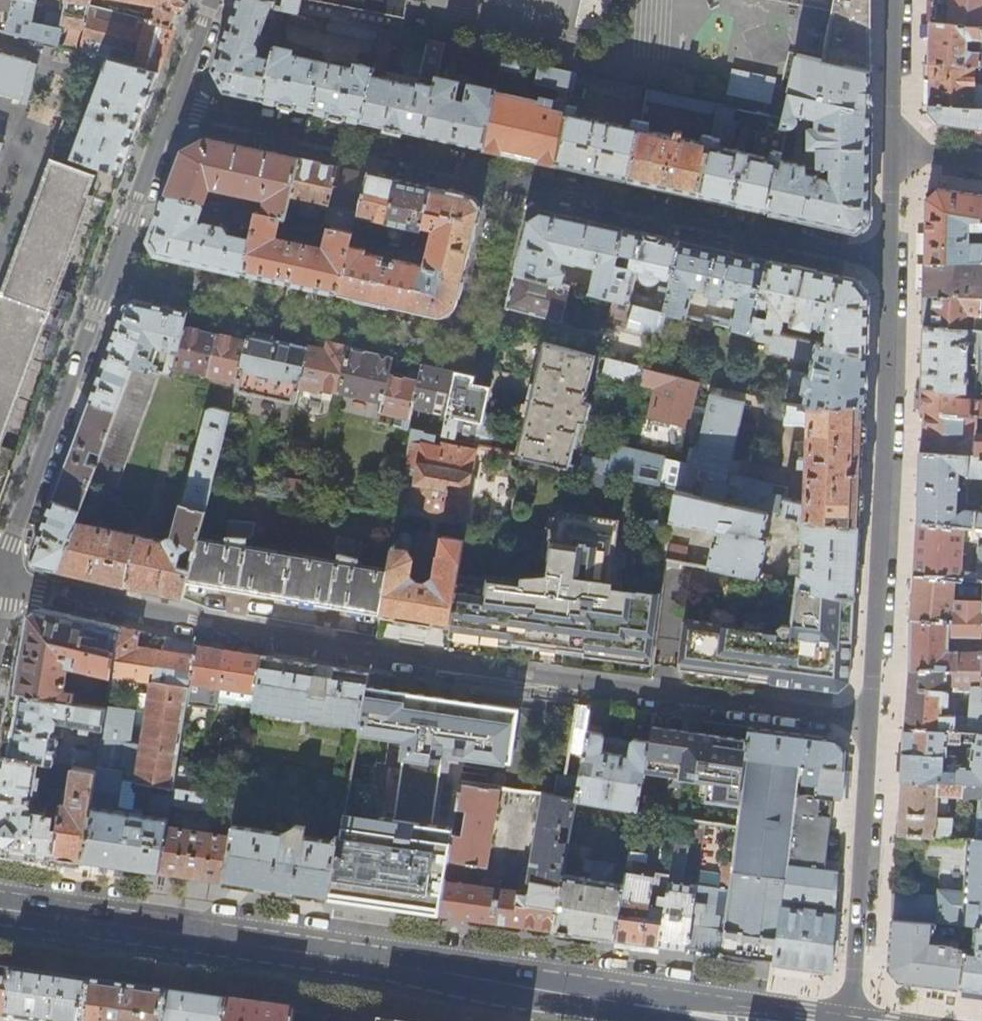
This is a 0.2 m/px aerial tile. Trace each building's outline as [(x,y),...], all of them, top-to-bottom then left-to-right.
[(6,32),(13,0),(0,0),(0,30),(6,32)] [(6,32),(22,36),(57,45),(61,29),(31,22),(36,0),(13,0),(6,32)] [(63,24),(68,25),(84,29),(89,5),(91,0),(68,0),(63,24)] [(176,27),(185,3),(186,0),(134,0),(148,3),(145,13),(125,8),(123,14),(176,27)] [(264,99),(272,58),(260,55),(260,47),(260,45),(261,46),(263,38),(261,36),(267,19),(272,20),(268,32),(277,35),(282,8),(271,5),(272,0),(271,0),(239,0),(235,10),(213,70),(225,91),(247,95),(264,99)] [(272,0),(271,5),(282,8),(328,18),(333,20),(382,30),(401,34),(407,0),(271,0),(272,0)] [(575,27),(606,34),(613,0),(581,0),(575,27)] [(831,9),(833,0),(786,0),(831,9)] [(869,69),(869,50),(868,0),(833,0),(831,9),(832,9),(834,10),(824,59),(869,69)] [(932,3),(932,23),(971,26),(981,27),(981,0),(932,0),(932,3)] [(79,51),(88,53),(159,72),(168,48),(176,27),(123,14),(89,5),(84,29),(80,47),(79,51)] [(326,30),(380,41),(382,30),(333,20),(328,18),(326,30)] [(931,65),(976,67),(981,68),(981,54),(975,53),(968,50),(969,41),(975,39),(981,40),(981,27),(971,26),(932,23),(932,46),(931,65)] [(84,29),(68,25),(64,43),(80,47),(84,29)] [(382,30),(380,41),(375,67),(363,121),(400,129),(424,135),(436,79),(438,69),(442,55),(444,44),(423,39),(401,34),(382,30)] [(444,44),(442,55),(456,58),(458,47),(444,44)] [(310,109),(363,121),(375,67),(349,61),(347,67),(292,55),(293,49),(274,45),(272,58),(264,99),(310,109)] [(21,102),(33,60),(0,50),(0,96),(21,102)] [(159,72),(88,53),(83,67),(99,72),(71,156),(94,164),(121,174),(143,116),(159,72)] [(835,101),(870,109),(870,90),(871,69),(869,69),(824,59),(822,59),(798,54),(790,90),(790,91),(835,101)] [(517,73),(520,61),(502,57),(500,69),(517,73)] [(514,154),(557,163),(567,114),(569,105),(576,73),(539,65),(535,83),(555,88),(553,102),(538,99),(537,102),(495,93),(483,147),(514,154)] [(976,67),(931,65),(931,84),(931,105),(974,108),(975,84),(976,73),(976,67)] [(458,142),(483,147),(495,93),(495,91),(496,88),(470,83),(468,89),(464,88),(461,101),(456,100),(460,80),(443,77),(445,70),(438,69),(436,79),(424,135),(458,142)] [(718,105),(648,89),(646,100),(716,115),(718,105)] [(869,168),(870,109),(835,101),(790,91),(783,119),(782,124),(786,126),(788,126),(790,127),(794,126),(795,125),(796,124),(797,122),(798,119),(796,113),(815,118),(816,128),(808,127),(808,148),(818,148),(818,167),(831,168),(831,178),(805,174),(805,165),(779,159),(776,174),(769,210),(857,229),(868,221),(869,168)] [(592,172),(628,180),(639,132),(642,120),(633,118),(631,127),(577,115),(578,107),(569,105),(567,114),(557,163),(592,172)] [(729,107),(718,105),(716,115),(713,131),(723,134),(729,107)] [(974,108),(931,105),(930,113),(939,124),(981,130),(981,109),(974,108)] [(732,202),(769,210),(776,174),(779,159),(786,126),(782,124),(783,119),(773,117),(736,109),(734,119),(768,127),(764,156),(721,147),(722,139),(712,137),(711,141),(699,195),(732,202)] [(662,187),(699,195),(711,141),(712,137),(712,136),(703,134),(701,141),(648,130),(650,122),(642,120),(639,132),(628,180),(662,187)] [(184,149),(166,195),(203,204),(210,187),(258,197),(263,192),(267,198),(263,214),(280,217),(284,218),(289,199),(299,158),(248,147),(206,138),(184,149)] [(322,163),(299,158),(289,199),(292,200),(291,204),(294,207),(303,210),(307,208),(308,203),(327,207),(329,202),(337,166),(322,163)] [(2,293),(0,297),(0,447),(93,196),(89,194),(96,175),(91,173),(52,159),(2,293)] [(811,166),(805,165),(805,174),(831,178),(831,168),(818,167),(811,166)] [(354,170),(337,166),(329,202),(358,209),(367,172),(354,170)] [(382,176),(367,172),(358,209),(357,212),(357,215),(386,222),(389,209),(396,179),(382,176)] [(415,183),(396,179),(389,209),(386,222),(399,225),(398,230),(407,232),(409,227),(420,230),(421,227),(431,187),(415,183)] [(455,192),(431,187),(421,227),(432,229),(435,233),(434,237),(431,239),(424,266),(394,259),(396,252),(384,250),(383,256),(366,252),(366,249),(349,245),(337,294),(434,316),(457,302),(467,264),(480,208),(472,196),(455,192)] [(927,262),(981,261),(981,242),(971,242),(971,229),(981,229),(981,195),(942,189),(929,199),(928,228),(927,262)] [(203,204),(166,195),(158,216),(149,239),(156,252),(243,272),(251,239),(228,234),(227,231),(224,226),(206,222),(199,226),(197,221),(203,204)] [(256,216),(257,212),(256,212),(257,207),(237,202),(235,211),(256,216)] [(235,211),(234,211),(231,221),(242,224),(240,229),(252,232),(256,216),(235,211)] [(609,296),(625,229),(613,227),(586,221),(543,211),(530,219),(524,241),(516,272),(562,284),(565,272),(562,266),(564,260),(576,263),(578,262),(597,266),(590,291),(609,296)] [(251,239),(243,272),(289,283),(323,290),(337,294),(349,245),(352,233),(328,228),(322,253),(318,252),(314,247),(280,240),(278,243),(274,242),(280,217),(263,214),(257,212),(256,216),(252,232),(251,239)] [(316,226),(292,220),(290,228),(314,234),(316,226)] [(671,280),(680,241),(672,240),(652,235),(625,229),(609,296),(633,302),(664,310),(669,289),(657,287),(654,299),(632,293),(637,272),(639,273),(640,275),(641,278),(642,279),(644,280),(649,282),(651,283),(655,282),(658,281),(660,280),(662,278),(671,280)] [(730,252),(680,241),(671,280),(670,285),(669,289),(664,310),(667,310),(687,315),(693,288),(706,291),(706,292),(723,295),(723,294),(736,297),(731,321),(720,318),(719,323),(752,331),(753,326),(761,296),(769,261),(730,252)] [(817,341),(866,352),(868,292),(859,281),(820,272),(769,261),(761,296),(753,326),(780,333),(781,328),(784,316),(793,318),(792,323),(793,323),(793,325),(812,329),(813,324),(828,328),(826,338),(818,336),(817,341)] [(927,262),(927,275),(926,295),(981,296),(981,261),(927,262)] [(510,297),(507,307),(561,321),(570,286),(562,284),(516,272),(510,297)] [(926,295),(925,327),(971,331),(972,315),(981,316),(981,296),(926,295)] [(133,365),(155,371),(157,366),(152,364),(158,347),(178,351),(180,338),(183,326),(187,311),(140,300),(125,307),(112,343),(91,399),(117,408),(133,365)] [(664,310),(633,302),(627,326),(636,329),(635,331),(652,336),(653,333),(661,336),(667,310),(664,310)] [(972,315),(971,331),(980,332),(981,332),(981,316),(972,315)] [(216,333),(183,326),(180,338),(178,351),(176,356),(174,366),(207,373),(211,353),(216,333)] [(827,404),(864,405),(865,378),(866,352),(817,341),(786,334),(780,333),(753,326),(752,331),(751,338),(771,343),(770,349),(812,360),(808,376),(790,372),(783,403),(821,409),(822,404),(827,405),(827,404)] [(971,331),(925,327),(925,356),(924,389),(964,392),(968,392),(971,331)] [(261,395),(294,402),(297,388),(306,349),(273,341),(273,337),(253,332),(252,336),(248,335),(247,341),(238,380),(236,389),(239,390),(241,393),(259,396),(261,395)] [(207,373),(238,380),(247,341),(216,333),(211,353),(207,373)] [(596,354),(545,341),(532,397),(518,454),(521,454),(569,465),(580,420),(584,421),(586,421),(588,419),(592,404),(590,401),(585,400),(596,354)] [(338,390),(348,347),(329,343),(327,350),(306,346),(306,349),(297,388),(318,392),(319,390),(338,393),(338,390)] [(390,374),(393,357),(374,353),(364,351),(348,347),(338,390),(384,400),(390,374)] [(167,354),(162,373),(167,374),(172,375),(174,366),(176,356),(167,354)] [(697,381),(654,369),(653,370),(607,358),(603,373),(656,387),(650,416),(687,425),(697,381)] [(442,368),(422,363),(418,380),(412,407),(447,415),(457,371),(442,368)] [(97,464),(91,480),(116,488),(158,372),(155,371),(133,365),(117,408),(105,440),(101,453),(97,464)] [(483,413),(489,386),(478,384),(480,376),(470,374),(457,371),(447,415),(442,436),(475,444),(483,413)] [(418,380),(390,374),(384,400),(381,413),(410,419),(412,407),(418,380)] [(964,399),(964,392),(924,389),(923,411),(979,416),(981,416),(981,400),(964,399)] [(964,392),(964,399),(981,400),(981,393),(977,393),(968,392),(964,392)] [(583,456),(580,467),(600,471),(677,489),(686,491),(769,510),(780,512),(783,496),(786,486),(729,472),(745,401),(711,394),(698,448),(694,447),(694,448),(691,447),(687,463),(673,460),(676,444),(677,439),(673,434),(659,430),(654,432),(649,454),(615,447),(611,462),(583,456)] [(863,461),(864,405),(827,404),(827,405),(822,404),(821,409),(783,403),(776,401),(766,398),(765,413),(769,417),(787,421),(806,422),(811,427),(810,444),(799,443),(797,470),(803,470),(803,472),(808,472),(807,498),(802,500),(783,496),(780,512),(801,517),(821,522),(824,522),(860,525),(862,474),(863,461)] [(65,469),(54,499),(81,509),(91,480),(97,464),(89,461),(93,450),(101,453),(105,440),(117,408),(91,399),(85,414),(65,469)] [(122,584),(182,598),(187,580),(190,568),(179,565),(182,551),(191,546),(195,547),(198,537),(212,484),(230,411),(213,406),(207,409),(183,502),(181,502),(172,536),(169,536),(168,536),(166,538),(164,540),(76,521),(58,569),(122,584)] [(923,411),(923,413),(928,413),(927,432),(926,450),(926,451),(971,454),(981,455),(981,433),(978,433),(979,416),(923,411)] [(475,444),(491,448),(498,416),(483,413),(475,444)] [(436,434),(412,429),(406,467),(416,469),(414,482),(409,507),(463,516),(467,492),(474,491),(477,477),(471,472),(476,449),(442,444),(442,446),(435,445),(436,434)] [(691,447),(676,444),(673,460),(687,463),(691,447)] [(926,451),(926,450),(922,450),(921,485),(921,521),(977,526),(978,510),(968,509),(958,514),(961,470),(970,473),(971,454),(926,451)] [(971,454),(970,473),(970,476),(981,477),(981,455),(971,454)] [(416,469),(406,467),(403,481),(414,482),(416,469)] [(686,491),(677,489),(671,518),(717,529),(720,532),(718,540),(715,539),(709,568),(719,570),(759,579),(768,537),(763,535),(769,510),(686,491)] [(40,565),(57,568),(58,569),(76,521),(81,509),(54,499),(44,526),(33,555),(33,557),(33,560),(35,562),(38,564),(40,565)] [(522,584),(460,576),(458,590),(452,625),(450,638),(651,665),(659,600),(620,595),(622,582),(613,581),(615,563),(613,562),(619,520),(559,512),(555,541),(553,540),(548,575),(522,577),(522,584)] [(859,549),(860,525),(824,522),(821,522),(801,517),(800,537),(803,538),(801,573),(797,573),(797,587),(818,592),(855,600),(856,600),(858,564),(859,549)] [(309,601),(381,613),(389,568),(357,563),(361,541),(337,535),(335,548),(336,550),(336,552),(337,552),(340,554),(339,560),(245,545),(246,537),(248,537),(253,535),(254,532),(255,522),(231,519),(226,542),(198,537),(195,547),(190,568),(187,580),(309,601)] [(921,521),(919,545),(917,575),(955,579),(977,581),(978,571),(963,569),(965,540),(970,540),(981,537),(981,531),(981,526),(977,526),(921,521)] [(458,590),(466,540),(443,536),(440,550),(437,558),(435,574),(427,580),(417,579),(411,573),(414,555),(408,546),(393,544),(389,568),(381,613),(452,625),(458,590)] [(667,542),(664,558),(685,563),(688,546),(667,542)] [(955,601),(955,579),(917,575),(916,592),(914,617),(950,619),(955,619),(955,601)] [(977,581),(955,579),(955,601),(981,602),(981,582),(977,581)] [(853,627),(855,600),(818,592),(797,587),(792,622),(782,621),(777,626),(776,633),(761,631),(722,626),(722,622),(708,620),(705,644),(680,640),(676,668),(675,669),(687,671),(772,682),(783,684),(839,691),(850,682),(853,627)] [(955,601),(955,619),(981,620),(981,602),(955,601)] [(112,673),(119,627),(42,609),(28,617),(22,649),(15,691),(70,701),(79,703),(81,692),(64,689),(70,654),(77,656),(75,665),(112,673)] [(705,644),(708,620),(683,617),(680,640),(705,644)] [(950,619),(914,617),(914,641),(913,669),(951,668),(960,668),(960,651),(950,650),(950,636),(950,619)] [(955,619),(950,619),(950,636),(981,636),(981,620),(955,619)] [(186,703),(196,645),(167,638),(164,650),(138,647),(140,631),(120,626),(119,627),(112,673),(110,686),(116,687),(118,676),(152,682),(146,718),(132,716),(126,708),(107,705),(107,708),(104,728),(103,734),(100,754),(98,768),(122,771),(121,778),(135,780),(155,783),(173,785),(175,772),(186,703)] [(256,694),(262,656),(243,653),(212,648),(196,645),(186,703),(190,704),(189,704),(213,709),(213,708),(216,708),(220,687),(256,694)] [(960,668),(981,668),(981,651),(960,651),(960,668)] [(371,673),(297,661),(262,656),(256,694),(253,709),(361,726),(368,687),(371,673)] [(951,683),(951,668),(913,669),(911,669),(910,695),(908,726),(957,730),(971,731),(972,721),(955,720),(956,714),(944,713),(945,705),(950,705),(950,690),(946,691),(947,683),(951,683)] [(951,668),(951,683),(951,686),(976,685),(976,684),(981,684),(981,668),(960,668),(951,668)] [(976,684),(976,685),(972,721),(971,731),(981,732),(981,684),(976,684)] [(341,833),(329,896),(439,912),(454,830),(430,827),(442,757),(513,765),(520,709),(435,697),(388,690),(368,687),(361,726),(359,736),(401,742),(390,819),(344,813),(341,833)] [(70,701),(15,691),(9,721),(4,753),(40,759),(55,762),(62,726),(58,726),(59,720),(104,728),(107,708),(79,703),(70,701)] [(107,705),(108,698),(81,692),(79,703),(107,708),(107,705)] [(588,730),(593,706),(583,705),(577,704),(570,751),(585,754),(588,730)] [(908,726),(907,740),(906,753),(947,754),(954,755),(955,749),(950,748),(951,741),(964,742),(965,739),(976,740),(975,756),(971,755),(970,764),(958,763),(956,782),(967,783),(981,784),(981,732),(971,731),(957,730),(908,726)] [(749,740),(652,727),(649,741),(644,773),(709,781),(707,799),(741,804),(744,784),(747,757),(749,740)] [(790,732),(750,727),(749,740),(747,757),(801,764),(799,783),(816,785),(815,797),(833,798),(844,799),(847,750),(836,738),(790,732)] [(644,773),(649,741),(635,738),(632,740),(629,755),(602,751),(605,733),(588,730),(585,754),(580,780),(577,800),(637,810),(644,773)] [(71,765),(97,770),(98,768),(100,754),(103,734),(95,733),(92,753),(74,749),(71,765)] [(55,856),(63,807),(66,785),(49,783),(46,807),(36,805),(37,801),(34,799),(36,785),(40,786),(42,774),(38,773),(40,759),(4,753),(0,774),(0,847),(48,855),(55,856)] [(947,754),(906,753),(905,767),(904,779),(956,782),(958,763),(954,763),(953,770),(945,769),(947,754)] [(788,865),(826,869),(828,843),(829,835),(833,798),(815,797),(798,795),(799,783),(801,764),(747,757),(744,784),(741,804),(739,819),(738,826),(729,891),(721,953),(742,956),(775,961),(788,865)] [(73,859),(83,860),(91,808),(97,770),(71,765),(69,765),(66,785),(63,807),(55,856),(73,859)] [(130,867),(158,871),(166,825),(167,817),(169,806),(172,787),(173,785),(155,783),(150,815),(107,809),(110,791),(120,792),(121,786),(128,787),(128,785),(134,786),(135,780),(121,778),(122,771),(98,768),(97,770),(91,808),(83,860),(130,867)] [(534,926),(554,929),(564,874),(567,856),(577,800),(580,780),(566,778),(559,776),(555,795),(544,793),(532,865),(534,865),(529,891),(470,883),(474,862),(487,864),(500,787),(463,781),(458,806),(468,807),(464,832),(454,830),(439,912),(534,926)] [(956,782),(904,779),(903,802),(901,834),(932,836),(962,838),(963,830),(954,830),(955,817),(949,817),(951,795),(966,796),(967,783),(956,782)] [(967,783),(966,796),(981,796),(981,784),(967,783)] [(198,877),(224,881),(233,823),(235,816),(238,798),(172,787),(169,806),(222,814),(219,833),(205,831),(206,827),(199,826),(198,830),(166,825),(158,871),(198,877)] [(980,827),(963,825),(963,830),(962,838),(981,839),(981,802),(980,827)] [(309,893),(329,896),(341,833),(335,832),(333,840),(306,835),(307,824),(298,823),(287,829),(286,832),(233,823),(224,881),(309,893)] [(895,917),(965,923),(978,924),(981,924),(981,839),(962,838),(932,836),(901,834),(897,884),(895,917)] [(676,842),(669,883),(682,884),(689,844),(676,842)] [(34,859),(35,853),(0,847),(0,854),(34,859)] [(649,854),(630,851),(624,884),(620,909),(615,938),(643,942),(660,944),(668,896),(660,894),(657,907),(651,906),(655,876),(646,875),(649,854)] [(788,865),(775,961),(832,969),(839,871),(826,869),(788,865)] [(721,953),(729,891),(717,889),(719,874),(700,871),(697,886),(682,884),(669,883),(668,896),(660,944),(697,950),(721,953)] [(589,934),(615,938),(620,909),(624,884),(564,874),(554,929),(589,934)] [(926,981),(962,986),(967,947),(963,947),(940,944),(940,939),(956,939),(957,929),(964,929),(965,923),(895,917),(893,947),(892,967),(901,978),(926,981)] [(978,924),(976,941),(966,941),(963,940),(963,947),(967,947),(962,986),(981,989),(981,924),(978,924)] [(13,972),(0,970),(0,1020),(7,1020),(13,972)] [(13,972),(7,1020),(85,1020),(85,1018),(89,983),(50,977),(13,972)] [(89,983),(85,1018),(85,1020),(164,1020),(168,994),(130,989),(89,983)] [(168,994),(164,1020),(225,1020),(227,1002),(200,998),(168,994)] [(227,1002),(225,1020),(292,1020),(294,1011),(262,1006),(227,1002)]
